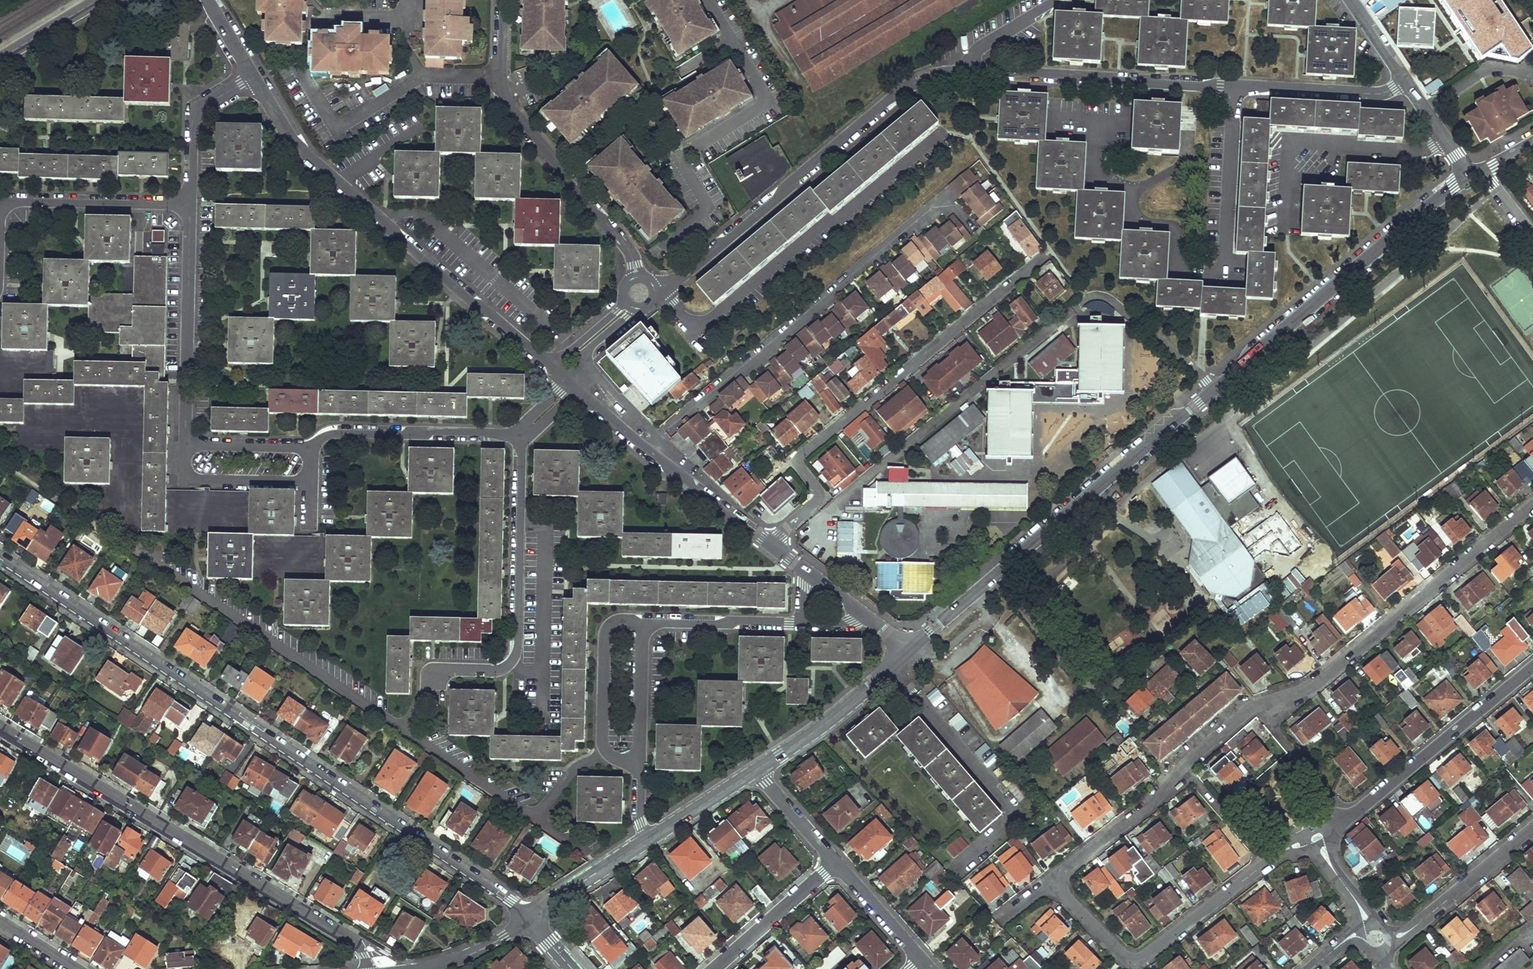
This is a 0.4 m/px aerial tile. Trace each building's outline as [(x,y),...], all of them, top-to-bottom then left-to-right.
[(259,8),(269,9),(268,15),(267,44),(278,45),(278,41),(293,42),(293,45),(302,46),(304,16),(308,16),(308,5),(305,5),(305,0),(259,0),(259,8)] [(433,12),(428,12),(427,32),(434,33),(434,43),(427,43),(426,67),(445,68),(445,59),(458,60),(459,44),(463,44),(466,45),(466,39),(474,39),(475,28),(470,28),(470,21),(464,21),(465,0),(433,0),(433,12)] [(524,2),(527,3),(526,12),(524,12),(524,19),(529,19),(529,25),(526,25),(526,38),(524,38),(524,50),(539,51),(539,48),(549,48),(549,51),(564,51),(564,39),(563,39),(563,26),(560,26),(561,20),(566,20),(566,13),(563,13),(564,4),(566,4),(566,0),(524,0),(524,2)] [(651,0),(654,7),(650,9),(653,15),(656,14),(661,22),(658,23),(662,29),(666,26),(670,31),(667,33),(675,44),(673,45),(679,55),(693,47),(691,44),(700,38),(701,41),(715,33),(708,23),(707,24),(700,13),(702,12),(695,0),(652,0),(651,0)] [(778,16),(782,22),(775,26),(814,91),(952,9),(957,17),(980,3),(979,0),(803,0),(778,16)] [(1180,21),(1148,19),(1149,0),(1096,0),(1095,16),(1056,13),(1053,61),(1100,64),(1103,17),(1139,18),(1137,66),(1184,69),(1187,21),(1227,23),(1228,0),(1181,0),(1180,21)] [(1266,26),(1308,29),(1304,76),(1352,79),(1355,31),(1315,29),(1317,0),(1268,0),(1266,26)] [(1500,0),(1367,0),(1396,46),(1429,93),(1482,59),(1502,45),(1510,60),(1519,62),(1532,51),(1532,48),(1500,0)] [(339,39),(316,38),(314,67),(331,68),(331,75),(350,76),(350,74),(360,74),(390,75),(392,40),(362,39),(363,29),(346,28),(346,39),(339,39)] [(427,32),(425,32),(425,43),(427,43),(434,43),(434,33),(427,32)] [(619,67),(609,56),(600,64),(600,65),(591,74),(592,76),(588,80),(584,76),(579,80),(581,82),(574,88),(572,86),(568,91),(571,95),(566,99),(564,97),(554,106),(554,105),(547,110),(550,114),(548,116),(555,124),(557,122),(564,130),(562,132),(568,140),(571,138),(574,141),(581,136),(580,135),(590,126),(588,124),(593,119),(596,123),(601,119),(600,117),(607,111),(608,113),(613,108),(610,104),(614,101),(616,103),(626,94),(627,95),(636,87),(626,75),(624,77),(617,69),(619,67)] [(126,60),(125,101),(27,98),(26,124),(124,126),(125,106),(170,107),(170,61),(126,60)] [(730,70),(727,66),(704,80),(703,78),(697,81),(700,86),(695,89),(693,87),(677,97),(676,96),(666,102),(674,115),(676,114),(682,122),(679,124),(687,137),(697,131),(697,130),(713,120),(714,122),(731,112),(729,110),(750,97),(742,84),(744,82),(738,71),(735,73),(732,69),(730,70)] [(1498,95),(1499,97),(1507,92),(1504,88),(1496,92),(1498,95)] [(1485,102),(1477,107),(1479,110),(1467,117),(1481,142),(1488,138),(1489,141),(1505,132),(1517,125),(1515,121),(1528,114),(1513,89),(1507,92),(1499,97),(1498,95),(1485,102)] [(1242,123),(1235,255),(1248,256),(1246,294),(1201,291),(1201,285),(1167,282),(1169,236),(1122,233),(1123,194),(1082,192),(1084,146),(1044,143),(1046,97),(1000,93),(997,141),(1037,143),(1034,190),(1076,192),(1074,240),(1121,243),(1119,280),(1157,282),(1155,308),(1200,311),(1199,316),(1244,319),(1245,300),(1271,301),(1274,257),(1261,256),(1268,127),(1356,132),(1357,138),(1401,140),(1402,114),(1358,111),(1358,106),(1270,101),(1270,103),(1269,117),(1268,124),(1242,123)] [(1483,99),(1475,104),(1477,107),(1485,102),(1483,99)] [(1256,102),(1256,116),(1269,117),(1270,103),(1256,102)] [(811,188),(696,285),(713,305),(827,210),(831,214),(938,123),(921,103),(814,193),(811,188)] [(1133,104),(1130,150),(1178,153),(1180,107),(1133,104)] [(476,156),(475,201),(517,203),(516,246),(555,247),(554,293),(599,294),(601,248),(561,247),(563,203),(522,202),(523,157),(483,156),(484,110),(438,109),(437,155),(396,154),(395,199),(441,200),(442,155),(476,156)] [(218,127),(217,173),(261,174),(262,128),(218,127)] [(1505,132),(1489,141),(1491,144),(1507,135),(1505,132)] [(727,160),(752,201),(792,168),(779,147),(772,151),(764,138),(727,160)] [(622,142),(610,152),(612,154),(604,161),(602,159),(591,169),(599,178),(600,178),(612,191),(610,193),(619,203),(622,200),(626,204),(624,205),(628,209),(626,210),(630,216),(633,213),(638,217),(636,219),(645,228),(644,229),(652,239),(664,228),(662,226),(669,219),(671,222),(683,212),(675,202),(674,203),(665,193),(663,195),(659,191),(663,187),(659,182),(657,184),(653,180),(651,182),(640,169),(642,167),(629,152),(630,151),(622,142)] [(19,176),(19,180),(117,182),(118,178),(168,179),(169,156),(118,155),(118,160),(20,158),(20,153),(0,153),(0,175),(19,176)] [(1302,190),(1300,236),(1347,238),(1350,193),(1396,195),(1397,168),(1347,165),(1345,192),(1302,190)] [(986,167),(978,171),(982,181),(991,177),(986,167)] [(967,169),(948,185),(959,199),(962,197),(980,219),(977,221),(982,227),(1003,210),(998,205),(995,207),(976,184),(980,181),(975,175),(973,177),(967,169)] [(1531,185),(1529,186),(1527,184),(1521,188),(1523,191),(1522,192),(1532,206),(1532,189),(1531,185)] [(312,232),(311,277),(273,276),(271,321),(230,320),(229,365),(274,366),(275,321),(315,322),(316,276),(352,277),(351,323),(391,324),(390,369),(434,370),(436,325),(396,324),(397,278),(356,277),(357,232),(316,232),(316,208),(216,206),(216,230),(312,232)] [(1003,222),(1028,257),(1040,249),(1021,221),(1022,220),(1016,211),(1003,222)] [(879,273),(866,284),(878,299),(892,289),(894,292),(900,287),(901,289),(907,284),(903,280),(914,270),(912,267),(923,259),(926,262),(932,257),(934,260),(940,256),(937,252),(948,243),(951,247),(962,238),(965,241),(970,237),(953,215),(947,219),(950,222),(939,231),(936,228),(924,237),(923,234),(917,239),(915,236),(909,241),(911,244),(900,252),(903,256),(891,265),(890,263),(884,267),(883,266),(877,271),(879,273)] [(89,308),(88,334),(120,334),(120,347),(132,347),(132,361),(161,362),(164,258),(136,257),(134,301),(89,300),(90,263),(131,264),(132,219),(87,219),(86,263),(45,262),(44,307),(4,306),(4,318),(2,351),(47,352),(48,307),(89,308)] [(154,232),(154,242),(164,242),(164,232),(154,232)] [(154,246),(154,254),(164,254),(164,246),(154,246)] [(986,253),(967,268),(980,283),(990,275),(991,276),(1000,270),(986,253)] [(957,260),(937,277),(944,286),(965,270),(957,260)] [(1034,274),(1039,280),(1035,284),(1049,301),(1068,287),(1049,262),(1034,274)] [(934,278),(908,299),(915,308),(923,317),(931,310),(927,305),(923,301),(938,290),(941,287),(934,278)] [(954,298),(962,308),(965,311),(973,305),(971,302),(969,304),(954,285),(948,290),(954,298)] [(878,299),(883,305),(896,294),(894,292),(892,289),(878,299)] [(941,294),(956,313),(962,308),(954,298),(953,299),(945,289),(940,293),(941,294)] [(938,290),(923,301),(927,305),(941,294),(940,293),(938,290)] [(767,373),(755,382),(768,398),(779,388),(782,392),(787,388),(784,384),(790,379),(788,376),(798,367),(796,364),(807,355),(811,359),(823,349),(819,345),(830,336),(833,340),(843,330),(846,333),(851,329),(850,327),(856,322),(854,319),(866,308),(854,293),(841,304),(839,301),(833,306),(834,308),(828,312),(831,315),(820,324),(817,321),(806,330),(805,328),(793,337),(795,339),(783,349),(786,352),(775,361),(773,358),(767,363),(770,367),(765,371),(767,373)] [(908,299),(873,328),(880,337),(915,308),(908,299)] [(1017,314),(1026,326),(1035,319),(1020,299),(1011,306),(1017,314)] [(1006,323),(997,312),(991,318),(993,320),(997,325),(980,338),(994,356),(1018,336),(1006,323)] [(1018,336),(1018,337),(1024,333),(1022,330),(1026,326),(1017,314),(1006,323),(1018,336)] [(993,320),(976,334),(980,338),(997,325),(993,320)] [(989,392),(988,459),(1032,460),(1033,405),(1102,406),(1102,396),(1123,396),(1123,327),(1079,326),(1078,382),(1033,382),(1032,393),(989,392)] [(873,328),(854,343),(860,350),(871,364),(872,363),(880,373),(887,367),(882,362),(885,360),(877,350),(878,349),(873,342),(880,337),(873,328)] [(1064,336),(1029,364),(1040,378),(1075,351),(1064,336)] [(873,342),(878,349),(886,343),(880,337),(873,342)] [(966,345),(923,380),(937,398),(980,362),(966,345)] [(826,366),(831,373),(835,377),(845,369),(836,358),(826,366)] [(855,368),(861,375),(857,378),(847,386),(855,394),(878,375),(865,358),(854,366),(855,368)] [(74,383),(53,383),(24,382),(24,400),(0,399),(0,423),(14,423),(23,423),(23,403),(73,405),(74,388),(144,390),(141,532),(141,533),(165,534),(166,489),(168,387),(160,386),(161,367),(75,365),(74,383)] [(827,388),(839,402),(847,396),(830,374),(831,373),(826,366),(816,374),(822,381),(827,388)] [(851,371),(857,378),(861,375),(855,368),(851,371)] [(689,374),(668,391),(675,399),(689,388),(691,389),(698,384),(689,374)] [(807,381),(818,395),(824,390),(827,388),(822,381),(816,374),(807,381)] [(271,392),(270,412),(213,411),(213,434),(270,435),(270,416),(465,419),(465,400),(524,401),(524,375),(466,375),(465,396),(271,392)] [(695,414),(676,430),(684,439),(689,435),(696,444),(698,446),(710,461),(726,448),(721,442),(722,442),(742,425),(734,414),(729,418),(725,413),(730,409),(728,407),(743,394),(740,392),(748,385),(741,376),(718,395),(720,398),(709,407),(717,416),(713,419),(714,421),(706,427),(695,414)] [(878,402),(872,407),(894,433),(902,427),(907,427),(917,419),(918,413),(926,407),(904,381),(898,386),(903,391),(883,408),(878,402)] [(818,395),(828,408),(829,408),(833,413),(838,409),(824,390),(818,395)] [(786,418),(799,433),(817,418),(804,402),(786,417),(786,418)] [(668,407),(671,412),(676,408),(672,403),(668,407)] [(926,407),(918,413),(917,419),(928,410),(926,407)] [(975,407),(921,449),(932,463),(986,421),(975,407)] [(865,413),(843,431),(849,439),(856,432),(860,428),(870,440),(866,444),(872,450),(886,439),(865,413)] [(769,433),(780,447),(799,433),(786,418),(769,433)] [(752,426),(759,434),(761,436),(769,429),(761,419),(752,426)] [(907,427),(902,427),(894,433),(896,436),(907,427)] [(860,428),(856,432),(866,444),(870,440),(860,428)] [(759,434),(752,439),(756,444),(763,438),(761,436),(759,434)] [(1507,442),(1515,451),(1522,445),(1515,436),(1507,442)] [(64,450),(64,483),(103,484),(109,484),(110,439),(64,438),(64,450)] [(1524,448),(1532,459),(1532,443),(1532,442),(1524,448)] [(769,446),(759,454),(768,463),(777,455),(769,446)] [(818,461),(825,470),(833,479),(829,482),(834,488),(839,485),(843,489),(859,476),(854,470),(834,447),(818,461)] [(960,476),(980,460),(970,447),(950,463),(960,476)] [(710,461),(703,467),(708,473),(710,472),(715,479),(731,465),(724,457),(730,453),(726,448),(710,461)] [(370,495),(369,539),(329,538),(328,582),(323,582),(301,581),(285,581),(284,627),(329,627),(330,582),(373,583),(373,539),(413,539),(414,495),(453,495),(455,449),(411,449),(410,494),(370,495)] [(483,450),(479,622),(480,622),(494,622),(501,622),(505,450),(483,450)] [(579,496),(578,536),(622,537),(622,557),(721,559),(722,536),(622,535),(623,492),(579,491),(579,451),(534,451),(533,495),(579,496)] [(745,458),(734,467),(736,470),(747,461),(745,458)] [(1188,566),(1209,595),(1235,599),(1249,588),(1253,564),(1228,530),(1257,508),(1246,493),(1254,487),(1233,459),(1206,481),(1208,484),(1199,492),(1177,463),(1148,485),(1170,514),(1192,543),(1199,553),(1198,556),(1190,554),(1188,566)] [(722,482),(743,506),(744,506),(763,490),(756,481),(753,484),(743,471),(751,466),(747,461),(736,470),(722,482)] [(860,466),(854,470),(859,476),(865,471),(860,466)] [(1517,466),(1496,482),(1508,497),(1521,486),(1522,487),(1529,481),(1517,466)] [(822,473),(829,482),(833,479),(825,470),(822,473)] [(759,497),(774,513),(795,495),(780,479),(759,497)] [(901,566),(901,561),(902,561),(909,559),(913,556),(918,550),(919,547),(920,542),(920,535),(919,531),(917,527),(914,524),(910,521),(907,520),(904,519),(903,509),(1026,510),(1026,483),(876,483),(876,509),(898,509),(898,519),(895,519),(890,521),(886,523),(883,527),(881,530),(880,533),(879,537),(879,542),(879,545),(881,549),(883,552),(885,555),(886,555),(889,558),(893,559),(896,560),(896,566),(876,565),(875,594),(889,594),(889,604),(924,604),(924,598),(929,598),(929,566),(901,566)] [(1445,488),(1455,500),(1460,496),(1450,484),(1445,488)] [(1445,488),(1438,492),(1449,505),(1455,500),(1445,488)] [(32,489),(25,500),(31,505),(39,493),(32,489)] [(251,491),(251,536),(210,536),(208,581),(252,582),(254,537),(295,536),(296,491),(251,491)] [(1477,492),(1466,500),(1470,505),(1480,496),(1477,492)] [(1470,505),(1482,520),(1495,510),(1487,500),(1489,499),(1484,493),(1480,496),(1470,505)] [(657,494),(657,506),(667,506),(667,495),(657,494)] [(11,506),(0,499),(0,523),(11,506)] [(1457,517),(1442,529),(1454,543),(1469,531),(1457,517)] [(837,522),(836,562),(863,563),(863,523),(837,522)] [(24,523),(13,539),(28,549),(39,532),(24,523)] [(39,532),(28,549),(45,561),(63,534),(51,526),(46,534),(40,530),(39,532)] [(1384,532),(1376,539),(1391,558),(1399,551),(1384,532)] [(1428,540),(1413,553),(1425,568),(1440,555),(1428,540)] [(1190,554),(1198,556),(1199,553),(1192,543),(1190,554)] [(75,546),(60,568),(68,573),(70,572),(80,579),(93,558),(75,546)] [(1496,562),(1509,577),(1524,565),(1512,550),(1496,562)] [(1338,566),(1348,578),(1354,574),(1344,562),(1338,566)] [(1399,563),(1373,584),(1384,598),(1398,587),(1399,589),(1412,578),(1399,563)] [(128,575),(115,566),(109,575),(103,571),(89,591),(97,596),(99,593),(110,601),(128,575)] [(1455,596),(1468,611),(1495,589),(1483,575),(1469,586),(1468,585),(1455,596)] [(1313,585),(1309,580),(1300,588),(1305,593),(1313,585)] [(565,600),(562,738),(493,736),(493,692),(451,691),(448,736),(490,736),(490,759),(561,761),(562,750),(562,740),(576,740),(585,741),(588,605),(785,609),(785,584),(589,581),(588,591),(588,600),(574,600),(565,600)] [(12,591),(0,584),(0,610),(12,591)] [(1259,587),(1228,609),(1240,626),(1271,604),(1259,587)] [(575,591),(574,600),(588,600),(588,591),(575,591)] [(132,598),(122,612),(140,625),(141,622),(147,614),(155,602),(157,600),(145,592),(138,602),(132,598)] [(187,593),(179,606),(185,611),(194,597),(187,593)] [(1361,594),(1334,617),(1346,631),(1360,619),(1360,621),(1374,610),(1361,594)] [(1292,595),(1274,611),(1286,625),(1290,630),(1296,624),(1284,610),(1296,599),(1292,595)] [(194,597),(185,611),(191,615),(200,602),(194,597)] [(147,614),(141,622),(159,635),(173,614),(155,602),(147,614)] [(22,623),(38,633),(48,618),(32,607),(22,623)] [(1425,620),(1442,640),(1456,628),(1440,608),(1425,620)] [(1274,611),(1268,616),(1280,630),(1286,625),(1274,611)] [(1461,615),(1455,620),(1470,638),(1476,633),(1461,615)] [(409,621),(409,638),(386,638),(386,695),(408,696),(409,644),(479,645),(480,632),(480,622),(479,622),(409,621)] [(480,622),(480,632),(494,633),(494,622),(480,622)] [(232,623),(223,636),(235,643),(243,631),(232,623)] [(1322,626),(1307,638),(1320,654),(1335,642),(1322,626)] [(186,631),(175,647),(189,657),(200,641),(186,631)] [(1470,638),(1482,651),(1488,646),(1477,632),(1476,633),(1470,638)] [(1491,648),(1504,664),(1509,660),(1508,659),(1519,650),(1520,652),(1525,648),(1512,632),(1491,648)] [(1395,650),(1403,660),(1421,645),(1410,633),(1403,638),(1406,641),(1395,650)] [(44,661),(69,678),(85,653),(59,637),(44,661)] [(698,682),(697,727),(657,726),(656,770),(700,771),(701,727),(741,728),(742,682),(783,684),(784,639),(739,638),(737,682),(698,682)] [(812,640),(812,663),(862,663),(862,641),(812,640)] [(200,641),(189,657),(204,667),(215,651),(200,641)] [(1186,663),(1193,669),(1195,668),(1202,675),(1216,663),(1195,641),(1181,654),(1188,661),(1186,663)] [(1291,643),(1276,656),(1288,671),(1303,658),(1291,643)] [(956,671),(996,731),(1022,714),(1040,694),(986,645),(972,659),(956,671)] [(23,662),(31,667),(41,652),(32,647),(23,662)] [(4,662),(10,654),(5,650),(0,657),(0,659),(4,662)] [(1228,652),(1223,657),(1232,669),(1238,664),(1228,652)] [(1257,657),(1242,669),(1255,685),(1270,672),(1257,657)] [(1439,663),(1448,673),(1451,669),(1449,667),(1453,664),(1447,657),(1439,663)] [(1365,670),(1377,685),(1387,676),(1384,672),(1388,668),(1379,658),(1365,670)] [(96,681),(122,698),(126,692),(132,691),(136,693),(144,681),(133,673),(131,676),(109,661),(96,681)] [(1466,679),(1475,689),(1489,677),(1477,662),(1468,670),(1471,674),(1466,679)] [(1432,669),(1442,681),(1450,675),(1448,673),(1439,663),(1432,669)] [(1170,665),(1156,678),(1167,690),(1181,677),(1170,665)] [(221,679),(240,691),(241,689),(248,679),(241,674),(239,675),(228,668),(221,679)] [(248,679),(241,689),(259,701),(274,680),(255,668),(248,679)] [(1404,673),(1413,685),(1418,681),(1409,669),(1404,673)] [(1395,676),(1407,690),(1413,685),(1404,673),(1402,670),(1395,676)] [(1463,674),(1466,679),(1471,674),(1468,670),(1463,674)] [(0,679),(0,705),(6,709),(8,707),(10,709),(25,685),(4,672),(0,679)] [(1226,675),(1145,744),(1159,761),(1241,692),(1226,675)] [(1156,678),(1127,705),(1138,717),(1159,698),(1166,706),(1175,699),(1167,690),(1156,678)] [(787,679),(787,704),(807,704),(807,679),(787,679)] [(1334,695),(1346,710),(1361,698),(1349,683),(1334,695)] [(1425,699),(1436,711),(1441,707),(1444,711),(1451,705),(1452,707),(1460,701),(1445,683),(1425,699)] [(926,699),(930,703),(940,695),(936,690),(926,699)] [(1400,695),(1412,709),(1418,704),(1407,690),(1400,695)] [(144,710),(162,721),(166,716),(175,703),(157,691),(144,710)] [(22,718),(39,728),(42,724),(50,729),(59,716),(33,700),(32,702),(26,698),(17,713),(23,717),(22,718)] [(289,700),(278,716),(294,726),(305,711),(305,710),(289,700)] [(176,726),(182,731),(189,721),(186,719),(190,713),(175,703),(166,716),(178,724),(176,726)] [(1292,730),(1305,745),(1331,724),(1319,709),(1305,721),(1304,720),(1292,730)] [(1000,746),(1016,764),(1058,728),(1042,710),(1000,746)] [(305,711),(294,726),(309,736),(308,738),(316,743),(327,726),(305,711)] [(847,738),(865,759),(898,732),(880,711),(847,738)] [(1498,723),(1511,739),(1521,731),(1518,727),(1523,724),(1512,711),(1498,723)] [(129,729),(139,735),(143,729),(135,724),(139,718),(132,713),(124,726),(129,729)] [(1403,730),(1412,741),(1427,728),(1414,713),(1404,721),(1408,726),(1403,730)] [(1341,723),(1351,736),(1358,730),(1345,714),(1338,719),(1341,723)] [(1372,719),(1381,731),(1387,726),(1377,714),(1372,719)] [(948,723),(953,729),(963,720),(958,715),(948,723)] [(1044,754),(1064,777),(1107,741),(1087,717),(1044,754)] [(53,736),(71,748),(79,735),(65,727),(68,722),(63,719),(53,736)] [(897,738),(980,834),(1002,816),(919,720),(897,738)] [(1335,728),(1345,740),(1351,736),(1341,723),(1335,728)] [(204,725),(192,744),(210,756),(211,756),(224,735),(208,724),(206,727),(204,725)] [(348,727),(330,753),(338,758),(339,756),(349,763),(366,740),(348,727)] [(1244,731),(1229,744),(1233,750),(1237,746),(1254,767),(1268,755),(1256,740),(1257,739),(1252,734),(1249,737),(1244,731)] [(1115,751),(1116,750),(1126,742),(1118,732),(1107,742),(1115,751)] [(82,750),(100,762),(111,744),(92,733),(82,750)] [(148,740),(156,745),(160,738),(153,733),(148,740)] [(1471,746),(1483,761),(1498,749),(1486,733),(1471,746)] [(211,756),(222,763),(227,756),(223,754),(226,750),(236,757),(242,748),(224,735),(211,756)] [(1370,750),(1382,765),(1397,753),(1385,737),(1370,750)] [(1126,742),(1116,750),(1124,759),(1138,748),(1129,739),(1126,742)] [(562,740),(562,750),(575,751),(576,740),(562,740)] [(168,752),(175,757),(183,745),(176,741),(168,752)] [(1508,748),(1518,760),(1524,754),(1515,743),(1508,748)] [(976,754),(985,764),(994,755),(985,745),(976,754)] [(1,785),(15,763),(13,762),(15,759),(6,754),(8,752),(0,748),(0,784),(1,785)] [(1344,775),(1355,788),(1364,780),(1360,774),(1365,770),(1347,749),(1334,760),(1345,773),(1344,775)] [(395,751),(374,782),(395,796),(415,765),(395,751)] [(115,775),(136,787),(146,771),(149,766),(146,764),(144,767),(127,756),(115,775)] [(1438,772),(1451,788),(1471,771),(1460,757),(1445,769),(1443,768),(1438,772)] [(257,759),(244,780),(262,792),(263,791),(275,771),(276,769),(257,759)] [(795,787),(798,786),(802,791),(823,776),(812,759),(798,769),(799,771),(792,775),(791,776),(790,778),(790,779),(790,780),(795,787)] [(1220,763),(1224,768),(1229,764),(1225,760),(1220,763)] [(1138,761),(1111,781),(1121,795),(1135,783),(1136,785),(1149,775),(1138,761)] [(1220,762),(1210,770),(1215,775),(1216,774),(1229,789),(1242,777),(1229,763),(1229,764),(1224,768),(1220,763),(1220,762)] [(136,787),(151,797),(162,781),(146,771),(136,787)] [(263,791),(270,795),(275,788),(286,795),(293,783),(275,771),(263,791)] [(220,783),(227,788),(234,776),(228,772),(220,783)] [(1432,777),(1444,793),(1451,788),(1438,772),(1432,777)] [(428,774),(407,805),(415,811),(416,809),(427,816),(447,786),(428,774)] [(227,788),(233,791),(240,780),(234,776),(227,788)] [(578,776),(578,821),(622,821),(623,777),(578,776)] [(40,779),(30,797),(49,809),(59,791),(40,779)] [(1007,789),(1020,803),(1030,794),(1017,780),(1007,789)] [(1235,796),(1247,785),(1243,780),(1231,791),(1235,796)] [(1406,799),(1414,809),(1420,804),(1424,810),(1439,798),(1428,784),(1413,796),(1411,794),(1406,799)] [(1451,790),(1461,803),(1468,798),(1458,785),(1451,790)] [(81,797),(63,787),(49,810),(70,823),(83,802),(80,800),(81,797)] [(177,808),(202,824),(214,804),(188,789),(177,808)] [(1487,813),(1498,827),(1511,817),(1512,818),(1526,807),(1513,792),(1487,813)] [(293,812),(313,825),(325,807),(327,805),(318,799),(317,802),(305,794),(293,812)] [(1100,795),(1072,815),(1082,828),(1096,817),(1098,819),(1111,809),(1100,795)] [(1178,809),(1171,814),(1183,829),(1204,812),(1193,799),(1179,810),(1178,809)] [(826,817),(839,831),(859,815),(846,800),(826,817)] [(272,815),(278,818),(286,806),(279,801),(270,814),(272,815)] [(1475,811),(1467,803),(1462,807),(1469,816),(1475,811)] [(85,804),(75,822),(93,833),(104,815),(85,804)] [(447,810),(438,825),(444,829),(446,826),(461,837),(476,816),(460,805),(453,815),(447,810)] [(727,822),(742,839),(756,828),(760,833),(770,824),(757,808),(753,810),(748,805),(727,822)] [(877,809),(887,821),(893,816),(882,805),(877,809)] [(313,825),(332,838),(346,817),(335,811),(334,813),(325,807),(313,825)] [(1381,819),(1394,835),(1406,825),(1393,809),(1381,819)] [(528,838),(535,826),(528,821),(523,830),(521,833),(528,838)] [(709,837),(723,855),(742,839),(727,822),(709,837)] [(850,844),(865,862),(891,839),(876,822),(850,844)] [(103,823),(89,846),(108,857),(115,847),(122,834),(103,823)] [(489,823),(473,846),(482,852),(484,850),(495,857),(509,837),(489,823)] [(236,841),(249,850),(260,833),(246,824),(236,841)] [(1409,829),(1419,841),(1426,836),(1416,824),(1409,829)] [(1060,825),(1033,846),(1043,858),(1056,848),(1057,849),(1071,839),(1060,825)] [(1146,834),(1138,840),(1150,855),(1170,839),(1159,825),(1146,835),(1146,834)] [(360,848),(367,852),(377,837),(361,826),(350,844),(360,850),(360,848)] [(1361,857),(1372,870),(1387,858),(1361,826),(1347,837),(1363,855),(1361,857)] [(1449,846),(1460,859),(1473,848),(1475,849),(1487,839),(1479,829),(1473,834),(1469,829),(1449,846)] [(108,857),(104,864),(113,870),(123,853),(134,860),(144,843),(139,840),(141,837),(129,830),(118,849),(115,847),(108,857)] [(294,830),(290,841),(299,845),(304,835),(294,830)] [(262,861),(269,866),(282,847),(260,833),(249,850),(264,858),(262,861)] [(526,843),(529,838),(528,838),(521,833),(518,837),(526,843)] [(1220,833),(1204,845),(1224,871),(1238,860),(1228,847),(1229,846),(1220,833)] [(65,836),(52,858),(57,861),(60,863),(72,844),(67,841),(68,838),(65,836)] [(154,836),(146,848),(153,852),(142,869),(160,881),(171,864),(154,853),(161,841),(154,836)] [(902,845),(907,850),(909,849),(912,852),(920,844),(912,836),(902,845)] [(1015,836),(1008,843),(1013,849),(1000,859),(1017,881),(1032,869),(1031,868),(1020,854),(1026,849),(1015,836)] [(946,850),(954,859),(969,847),(961,837),(946,850)] [(337,854),(342,858),(350,844),(343,839),(335,853),(337,854)] [(670,857),(689,879),(710,863),(690,840),(670,857)] [(759,859),(779,880),(796,865),(777,843),(759,859)] [(522,846),(507,867),(528,881),(543,860),(522,846)] [(288,885),(300,892),(307,880),(302,877),(308,868),(306,867),(310,859),(292,848),(277,873),(290,881),(288,885)] [(1143,860),(1133,848),(1127,853),(1125,850),(1110,862),(1121,877),(1133,868),(1138,874),(1135,877),(1141,885),(1154,875),(1143,860)] [(1020,854),(1031,868),(1037,864),(1026,849),(1020,854)] [(1532,865),(1532,849),(1525,856),(1532,865)] [(482,852),(494,860),(495,857),(484,850),(482,852)] [(1399,858),(1394,852),(1387,858),(1372,870),(1377,876),(1396,861),(1399,858)] [(881,880),(888,887),(918,861),(913,856),(912,855),(908,858),(907,857),(881,880)] [(1150,855),(1143,860),(1154,875),(1157,873),(1161,870),(1150,855)] [(1416,873),(1427,887),(1440,877),(1449,871),(1437,856),(1416,873)] [(989,859),(982,865),(989,874),(996,868),(989,859)] [(1108,860),(1102,864),(1115,882),(1121,877),(1110,862),(1108,860)] [(888,887),(896,896),(922,874),(921,872),(924,868),(918,861),(888,887)] [(69,862),(66,867),(73,872),(75,868),(76,867),(69,862)] [(183,862),(156,902),(165,908),(179,887),(188,893),(197,880),(186,873),(190,867),(183,862)] [(926,873),(932,879),(943,870),(944,869),(938,863),(926,873)] [(1170,863),(1163,868),(1171,879),(1172,880),(1178,875),(1170,863)] [(636,880),(654,902),(663,895),(658,889),(667,881),(654,865),(636,880)] [(1161,870),(1157,873),(1165,884),(1171,879),(1163,868),(1161,870)] [(1194,869),(1182,878),(1195,893),(1210,881),(1201,870),(1197,873),(1194,869)] [(1532,881),(1522,869),(1508,880),(1521,895),(1525,891),(1532,901),(1532,882),(1532,881)] [(932,879),(939,886),(949,877),(943,870),(932,879)] [(1098,870),(1084,881),(1095,895),(1109,885),(1098,870)] [(354,881),(359,885),(366,874),(360,871),(354,881)] [(417,888),(437,902),(448,885),(428,871),(417,888)] [(2,900),(14,882),(0,873),(0,899),(2,900)] [(203,884),(187,908),(208,921),(224,897),(229,901),(239,888),(214,873),(205,886),(203,884)] [(992,875),(977,887),(989,903),(1004,891),(992,875)] [(311,894),(334,908),(344,890),(322,877),(311,894)] [(1390,903),(1398,913),(1413,899),(1395,877),(1381,889),(1392,902),(1390,903)] [(714,884),(719,891),(727,885),(720,878),(714,884)] [(670,879),(667,881),(658,889),(663,895),(675,884),(670,879)] [(1287,884),(1293,902),(1310,896),(1305,879),(1287,884)] [(1309,882),(1314,899),(1321,896),(1316,880),(1309,882)] [(25,915),(37,896),(15,883),(4,901),(25,915)] [(1116,883),(1110,888),(1118,899),(1125,894),(1116,883)] [(703,894),(708,901),(719,891),(714,884),(703,894)] [(718,902),(735,922),(753,905),(737,886),(718,902)] [(753,890),(765,908),(772,902),(758,886),(753,890)] [(953,900),(958,906),(961,904),(968,898),(969,897),(961,887),(952,895),(954,898),(953,900)] [(1168,889),(1158,897),(1161,901),(1156,904),(1165,916),(1181,904),(1168,889)] [(605,906),(623,928),(639,915),(642,912),(624,891),(605,906)] [(53,903),(39,893),(37,896),(25,915),(26,915),(25,917),(31,921),(32,919),(34,920),(34,919),(40,922),(51,905),(53,903)] [(359,917),(373,926),(384,908),(361,893),(348,914),(357,920),(359,917)] [(1477,906),(1489,920),(1500,912),(1496,907),(1501,904),(1492,893),(1477,906)] [(435,920),(444,926),(450,916),(469,929),(486,919),(487,911),(461,894),(451,908),(445,904),(435,920)] [(694,901),(701,909),(709,902),(708,901),(703,894),(694,901)] [(829,903),(833,908),(842,900),(838,896),(829,903)] [(908,912),(919,924),(937,908),(926,896),(908,912)] [(1244,907),(1258,924),(1279,908),(1269,896),(1263,900),(1260,896),(1253,902),(1252,901),(1244,907)] [(961,904),(965,909),(972,903),(968,898),(961,904)] [(823,917),(838,933),(856,916),(842,900),(833,908),(823,917)] [(1128,900),(1123,905),(1127,911),(1133,906),(1128,900)] [(52,941),(60,945),(64,939),(71,944),(81,927),(71,921),(80,905),(76,903),(52,941)] [(1329,907),(1333,912),(1338,907),(1333,903),(1329,907)] [(259,919),(248,935),(258,942),(257,944),(265,949),(277,932),(265,924),(274,908),(266,904),(259,919)] [(1528,923),(1532,920),(1532,904),(1521,914),(1528,923)] [(45,927),(53,933),(59,924),(60,925),(66,916),(51,905),(40,922),(46,926),(45,927)] [(1123,905),(1113,912),(1123,925),(1125,924),(1136,939),(1150,928),(1133,906),(1127,911),(1123,905)] [(85,924),(89,926),(95,918),(93,916),(99,907),(96,906),(92,912),(86,923),(85,924)] [(122,912),(130,917),(134,911),(126,906),(122,912)] [(1308,921),(1320,933),(1334,919),(1323,907),(1308,921)] [(576,922),(599,949),(615,936),(592,908),(576,922)] [(919,924),(930,936),(948,920),(937,908),(919,924)] [(86,909),(79,919),(86,923),(92,912),(86,909)] [(1050,911),(1036,924),(1055,944),(1067,932),(1054,919),(1056,917),(1050,911)] [(647,918),(642,912),(639,915),(644,921),(647,918)] [(404,935),(416,943),(427,926),(406,913),(391,935),(401,941),(404,935)] [(1286,922),(1292,929),(1299,923),(1294,916),(1286,922)] [(683,934),(699,953),(716,938),(700,919),(683,934)] [(792,934),(810,953),(829,937),(813,919),(805,927),(803,925),(802,925),(800,925),(792,932),(792,934)] [(1457,919),(1441,932),(1456,950),(1457,951),(1458,951),(1479,933),(1468,920),(1462,925),(1457,919)] [(1212,932),(1224,947),(1236,938),(1225,922),(1212,932)] [(669,931),(674,937),(679,933),(670,923),(666,927),(669,931)] [(288,925),(275,945),(295,957),(301,948),(314,956),(321,945),(288,925)] [(1241,930),(1253,945),(1259,941),(1247,925),(1241,930)] [(644,946),(649,952),(657,945),(655,943),(669,931),(666,927),(653,938),(645,945),(644,946)] [(79,954),(90,960),(102,939),(96,935),(98,932),(94,929),(92,932),(85,928),(73,945),(81,951),(79,954)] [(1199,942),(1211,957),(1224,947),(1212,932),(1199,942)] [(1280,946),(1290,958),(1306,944),(1295,932),(1280,946)] [(641,939),(645,945),(653,938),(649,933),(641,939)] [(867,968),(876,968),(891,955),(872,933),(858,946),(851,951),(859,960),(861,962),(867,968)] [(126,955),(138,963),(137,966),(142,968),(145,968),(158,950),(137,936),(126,955)] [(110,968),(113,968),(124,951),(106,939),(94,959),(110,968)] [(959,968),(967,968),(979,958),(962,941),(946,955),(959,968)] [(1067,955),(1081,968),(1094,968),(1099,964),(1084,949),(1086,947),(1080,941),(1067,955)] [(617,951),(625,960),(636,951),(629,942),(617,951)] [(10,951),(0,945),(0,967),(10,951)] [(1435,951),(1443,961),(1450,955),(1442,946),(1435,951)] [(815,968),(830,968),(846,955),(839,947),(815,968)] [(1252,950),(1262,962),(1266,958),(1256,947),(1252,950)] [(794,968),(776,948),(767,954),(770,957),(765,961),(768,964),(762,968),(793,968),(794,968)] [(488,968),(520,968),(527,962),(515,949),(498,964),(495,961),(488,968)] [(659,968),(684,968),(667,949),(653,961),(659,968)] [(1529,960),(1520,949),(1496,968),(1519,968),(1529,960)] [(1416,968),(1434,968),(1437,966),(1425,950),(1410,962),(1416,968)] [(1450,955),(1462,968),(1473,968),(1458,951),(1457,951),(1456,950),(1450,955)] [(168,968),(175,968),(193,967),(192,957),(184,958),(184,953),(167,955),(168,968)] [(1029,957),(1022,964),(1026,968),(1025,968),(1040,968),(1029,957)] [(1245,968),(1249,968),(1256,963),(1253,958),(1243,967),(1245,968)] [(1180,960),(1168,968),(1188,968),(1180,960)] [(1199,968),(1208,968),(1201,960),(1195,964),(1199,968)]
